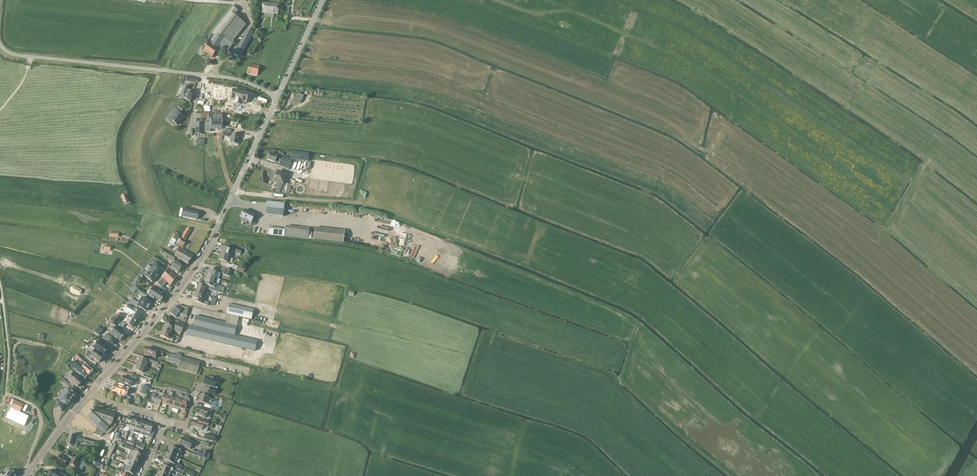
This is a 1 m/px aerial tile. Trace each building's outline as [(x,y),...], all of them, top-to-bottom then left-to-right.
[(263,3),(263,13),(278,15),(279,5),(263,3)] [(214,35),(210,42),(209,43),(210,43),(203,52),(212,58),(218,50),(218,51),(221,46),(229,51),(234,44),(232,43),(246,25),(235,15),(239,11),(232,6),(211,32),(214,35)] [(247,29),(238,47),(244,50),(253,32),(247,29)] [(214,35),(210,33),(205,40),(208,43),(214,35)] [(242,56),(244,50),(238,47),(235,52),(242,56)] [(249,64),(247,74),(257,76),(259,66),(249,64)] [(190,102),(194,93),(187,91),(188,88),(185,86),(180,98),(190,102)] [(218,88),(217,89),(213,88),(211,96),(222,99),(225,89),(218,88)] [(245,104),(247,94),(233,91),(230,101),(245,104)] [(171,120),(177,125),(184,117),(177,112),(171,120)] [(217,114),(211,113),(211,122),(219,123),(223,123),(223,118),(221,118),(222,114),(217,114)] [(239,135),(232,133),(230,143),(237,144),(239,135)] [(292,152),(291,159),(307,162),(309,154),(292,152)] [(275,161),(280,163),(282,159),(277,157),(269,154),(267,160),(275,163),(275,161)] [(292,160),(282,157),(282,159),(280,163),(279,166),(289,170),(292,160)] [(286,175),(277,172),(273,181),(278,183),(282,184),(282,185),(286,175)] [(283,217),(284,204),(266,203),(265,215),(283,217)] [(183,208),(181,216),(197,220),(199,211),(183,208)] [(240,216),(241,216),(240,217),(248,220),(247,222),(251,224),(255,215),(251,214),(243,211),(243,212),(242,211),(240,216)] [(284,236),(308,239),(309,229),(285,226),(285,229),(284,236)] [(181,238),(186,240),(191,231),(187,228),(181,238)] [(269,228),(268,235),(284,236),(285,229),(269,228)] [(344,231),(315,228),(314,240),(343,243),(344,231)] [(223,247),(221,254),(230,257),(231,254),(230,254),(231,250),(223,247)] [(174,256),(176,257),(188,265),(194,256),(179,248),(177,252),(174,256)] [(174,260),(176,257),(165,251),(163,254),(174,260)] [(230,257),(221,254),(219,260),(227,262),(228,259),(229,259),(230,257)] [(146,277),(154,283),(158,279),(159,279),(166,269),(157,261),(149,271),(150,272),(146,277)] [(174,271),(178,273),(181,269),(182,270),(184,267),(176,261),(172,266),(169,265),(168,267),(174,271)] [(227,264),(226,267),(243,273),(244,270),(238,268),(238,267),(232,264),(231,265),(227,264)] [(208,271),(206,275),(215,278),(217,272),(210,269),(209,272),(208,271)] [(169,270),(162,277),(171,285),(177,277),(169,270)] [(217,279),(215,278),(206,275),(205,279),(206,279),(205,281),(207,282),(206,285),(207,286),(214,288),(220,290),(221,287),(215,285),(217,279)] [(136,290),(142,294),(146,297),(147,296),(146,295),(146,294),(144,293),(145,293),(134,285),(132,288),(136,290)] [(196,289),(195,291),(205,295),(206,292),(204,292),(206,288),(198,285),(196,289)] [(154,297),(158,292),(159,291),(153,287),(147,295),(153,299),(154,297)] [(204,297),(205,295),(195,291),(194,294),(195,294),(193,298),(196,299),(195,301),(207,305),(208,303),(203,301),(204,297)] [(158,292),(154,297),(160,302),(164,296),(158,292)] [(137,303),(134,308),(141,313),(143,310),(146,311),(151,303),(145,299),(146,297),(142,294),(141,297),(142,297),(138,304),(137,303)] [(227,314),(239,317),(251,319),(250,322),(260,324),(261,321),(251,319),(254,309),(229,304),(227,314)] [(129,315),(129,316),(130,316),(126,324),(132,327),(136,320),(138,321),(142,313),(141,313),(134,308),(128,305),(124,312),(129,315)] [(175,317),(178,314),(186,316),(188,308),(178,306),(171,313),(175,317)] [(116,313),(115,315),(113,317),(110,321),(116,326),(122,319),(116,313)] [(239,317),(227,314),(225,323),(196,316),(193,326),(189,325),(187,335),(255,351),(257,341),(235,336),(239,317)] [(166,324),(163,330),(171,333),(172,330),(181,333),(184,325),(177,322),(175,326),(173,325),(173,327),(166,324)] [(104,329),(100,326),(95,332),(99,335),(104,329)] [(116,338),(120,341),(120,340),(124,336),(125,335),(115,327),(110,333),(114,337),(116,338)] [(171,333),(163,330),(160,336),(173,341),(174,338),(169,336),(171,333)] [(116,338),(114,337),(113,339),(112,337),(111,338),(107,334),(104,338),(109,342),(108,342),(113,345),(116,341),(115,340),(116,338)] [(93,348),(103,355),(107,349),(97,341),(93,348)] [(91,360),(93,358),(99,362),(104,356),(103,355),(93,348),(90,354),(87,353),(85,356),(91,360)] [(155,354),(156,355),(157,353),(162,354),(163,351),(158,350),(154,348),(154,350),(147,348),(145,354),(153,357),(155,354)] [(169,354),(167,362),(179,365),(181,357),(169,354)] [(181,357),(179,365),(178,369),(197,374),(200,362),(181,357)] [(139,358),(137,364),(145,367),(147,361),(139,358)] [(83,365),(78,360),(71,367),(85,379),(89,374),(85,371),(84,372),(80,368),(83,365)] [(86,362),(84,365),(83,365),(80,368),(84,372),(85,371),(89,374),(92,371),(87,367),(87,368),(85,366),(87,363),(86,362)] [(145,367),(137,364),(135,370),(143,373),(145,367)] [(72,375),(72,374),(71,374),(69,377),(69,378),(68,380),(77,388),(80,390),(84,386),(82,385),(84,382),(83,381),(73,374),(72,375)] [(121,383),(131,386),(133,381),(136,382),(137,378),(130,375),(129,378),(123,376),(121,383)] [(209,393),(216,395),(218,388),(215,387),(217,379),(210,377),(206,376),(205,377),(204,380),(205,380),(203,384),(211,386),(209,393)] [(68,383),(67,384),(71,387),(69,389),(66,387),(63,391),(66,393),(60,400),(62,401),(60,403),(59,403),(56,408),(61,411),(62,411),(64,406),(64,405),(63,405),(65,403),(67,405),(76,394),(71,390),(73,388),(70,385),(68,383)] [(130,397),(125,395),(127,389),(123,388),(123,387),(119,386),(119,387),(114,385),(112,392),(122,396),(121,399),(129,401),(130,397)] [(140,392),(146,394),(148,387),(143,385),(140,392)] [(150,404),(153,405),(158,390),(156,390),(155,394),(150,393),(147,402),(150,403),(150,404)] [(160,406),(161,403),(163,397),(158,395),(160,392),(160,391),(158,390),(153,405),(157,406),(157,405),(160,406)] [(161,403),(167,405),(171,392),(169,392),(168,395),(164,394),(163,397),(161,403)] [(167,405),(173,407),(176,398),(172,397),(173,393),(171,392),(167,405)] [(176,397),(176,398),(173,407),(175,407),(174,408),(179,410),(179,409),(183,396),(180,395),(179,398),(176,397)] [(211,403),(212,401),(211,401),(212,399),(205,396),(201,395),(199,401),(206,403),(206,404),(210,405),(211,403)] [(183,396),(179,409),(185,411),(187,406),(188,402),(184,400),(185,397),(183,396)] [(12,406),(21,410),(23,405),(14,401),(12,406)] [(108,434),(115,427),(116,424),(112,423),(115,414),(93,407),(91,412),(87,417),(99,428),(94,434),(101,436),(105,432),(108,434)] [(196,414),(206,418),(208,413),(211,414),(212,409),(205,407),(204,409),(203,410),(201,409),(202,409),(198,408),(196,414)] [(120,428),(129,431),(132,419),(127,417),(126,422),(122,421),(120,428)] [(134,432),(138,421),(132,419),(129,431),(130,428),(135,430),(134,432)] [(202,430),(204,426),(208,428),(208,426),(209,422),(202,420),(199,419),(198,422),(194,420),(192,427),(202,430)] [(134,432),(139,434),(143,423),(138,421),(134,432)] [(139,434),(144,435),(148,424),(143,423),(139,434)] [(148,424),(144,435),(150,437),(153,426),(148,424)] [(69,435),(66,444),(77,447),(77,446),(76,446),(79,438),(69,435)] [(182,437),(179,444),(190,449),(193,442),(182,437)] [(131,450),(129,455),(140,459),(142,454),(133,451),(132,450),(134,447),(127,444),(125,448),(131,450)] [(167,450),(166,453),(177,458),(180,453),(182,454),(184,450),(173,445),(172,448),(169,447),(168,450),(167,450)] [(199,451),(197,455),(205,459),(208,453),(203,451),(203,452),(199,451)] [(169,462),(168,465),(176,468),(177,464),(175,463),(177,458),(166,453),(165,456),(164,459),(169,462)] [(138,464),(140,459),(129,455),(127,460),(129,461),(129,460),(138,464)] [(71,461),(70,460),(65,458),(64,458),(60,456),(57,462),(64,466),(66,462),(70,464),(75,467),(79,460),(73,457),(71,461)] [(102,469),(104,465),(104,464),(95,460),(93,465),(102,469)] [(124,464),(127,465),(135,469),(138,464),(129,460),(129,461),(127,460),(126,460),(124,464)] [(118,468),(117,471),(127,475),(128,473),(133,475),(135,469),(127,465),(124,464),(122,470),(118,468)] [(159,472),(169,475),(172,471),(174,472),(179,474),(181,470),(176,468),(168,465),(168,464),(166,467),(161,465),(159,470),(160,470),(159,472)]
